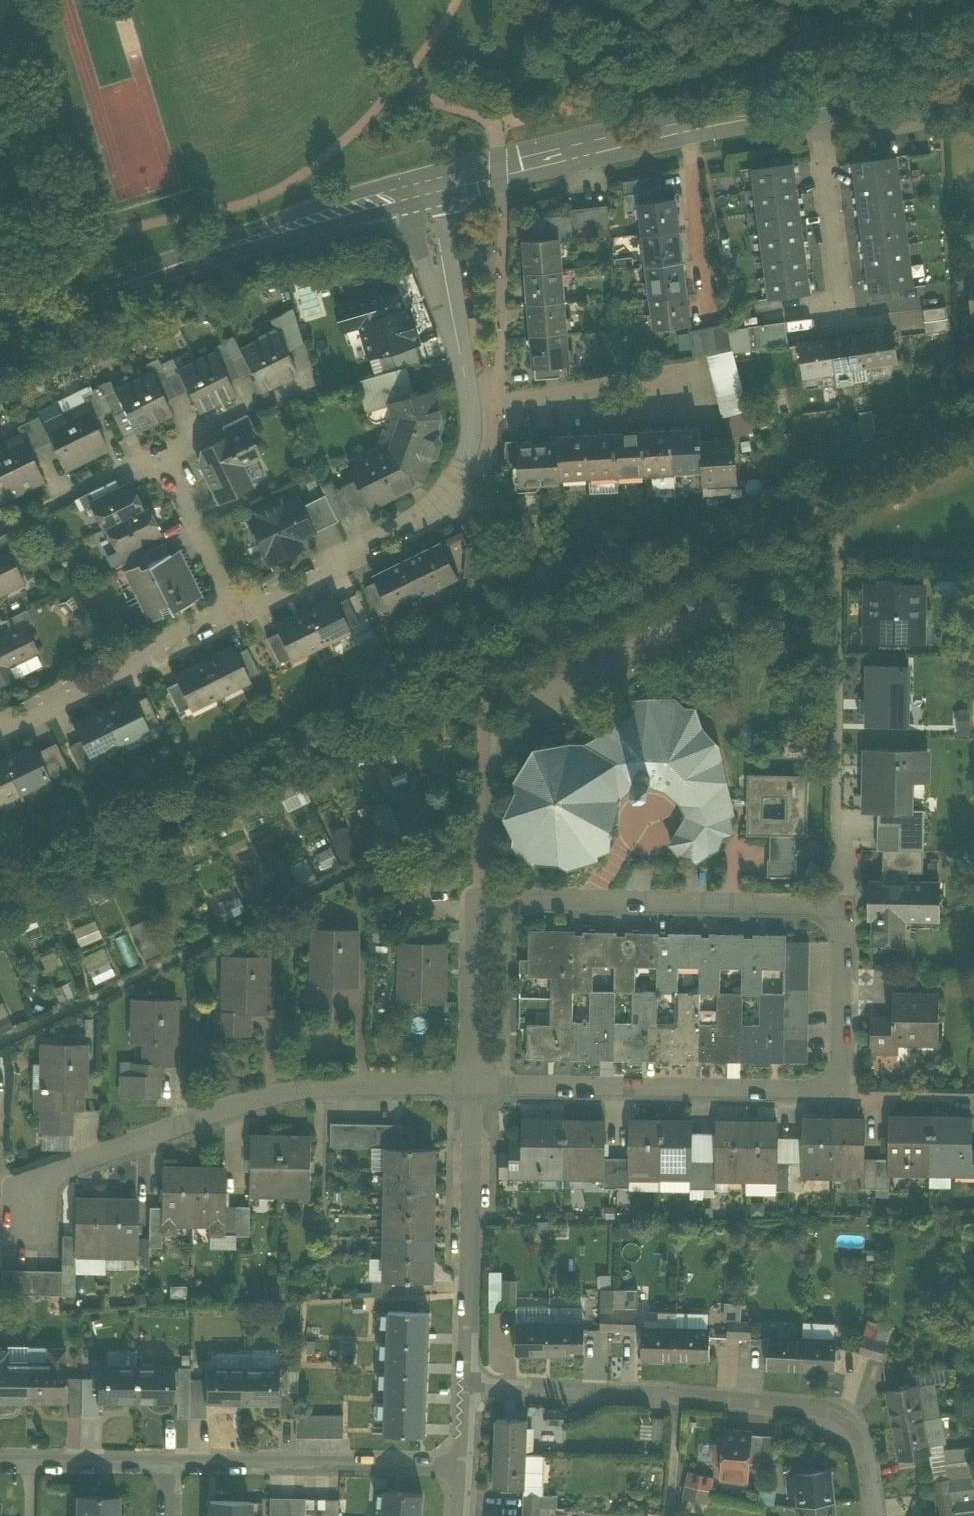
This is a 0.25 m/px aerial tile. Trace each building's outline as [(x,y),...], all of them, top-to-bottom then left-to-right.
[(854,162),(857,184),(899,179),(897,156),(854,162)] [(753,168),(756,191),(796,185),(793,163),(753,168)] [(637,179),(641,202),(663,200),(660,176),(637,179)] [(857,184),(860,206),(902,200),(899,179),(857,184)] [(756,191),(759,212),(799,207),(796,185),(756,191)] [(641,202),(644,234),(679,230),(675,198),(663,200),(641,202)] [(860,206),(863,228),(905,222),(902,200),(860,206)] [(607,206),(595,208),(570,211),(570,215),(573,237),(598,234),(610,233),(607,206)] [(759,212),(762,234),(802,228),(799,207),(759,212)] [(534,218),(535,240),(559,238),(560,241),(574,240),(573,237),(570,215),(534,218)] [(863,228),(866,249),(908,244),(905,222),(863,228)] [(762,234),(765,255),(805,250),(802,228),(762,234)] [(644,234),(648,266),(682,262),(679,230),(644,234)] [(525,241),(527,273),(562,270),(560,241),(559,238),(535,240),(525,241)] [(866,249),(869,271),(911,265),(908,244),(866,249)] [(765,255),(768,277),(808,272),(805,250),(765,255)] [(648,266),(651,298),(686,294),(682,262),(648,266)] [(914,288),(911,265),(869,271),(872,293),(914,288)] [(527,273),(530,304),(565,302),(562,270),(527,273)] [(810,294),(808,272),(768,277),(771,299),(810,294)] [(405,311),(399,290),(337,308),(344,330),(361,325),(370,357),(380,354),(414,344),(419,343),(417,335),(412,330),(410,324),(412,317),(410,309),(405,311)] [(690,325),(686,294),(651,298),(655,330),(690,325)] [(530,304),(532,336),(567,334),(565,302),(530,304)] [(924,310),(927,334),(950,331),(946,307),(924,310)] [(295,310),(278,318),(283,328),(277,331),(288,353),(305,344),(295,310)] [(278,318),(270,322),(275,331),(277,331),(283,328),(278,318)] [(785,322),(761,325),(764,349),(788,346),(785,322)] [(728,325),(716,327),(719,353),(733,350),(729,330),(728,325)] [(751,351),(764,349),(761,325),(748,327),(751,351)] [(707,355),(719,353),(716,327),(703,330),(707,355)] [(751,351),(748,327),(729,330),(733,350),(734,353),(751,351)] [(694,357),(707,355),(703,330),(691,332),(694,357)] [(893,330),(862,335),(867,367),(891,363),(898,362),(893,330)] [(275,331),(258,340),(279,383),(298,373),(288,353),(277,331),(275,331)] [(570,366),(567,334),(532,336),(534,368),(559,366),(570,366)] [(831,340),(836,372),(867,367),(862,335),(831,340)] [(223,343),(223,344),(239,376),(241,380),(252,374),(239,349),(234,338),(223,343)] [(260,392),(279,383),(258,340),(239,349),(252,374),(260,392)] [(805,376),(836,372),(831,340),(800,345),(805,376)] [(239,376),(223,344),(215,347),(216,348),(214,352),(228,381),(239,376)] [(407,367),(420,363),(414,344),(380,354),(385,373),(407,367)] [(707,355),(711,368),(736,361),(734,353),(733,350),(719,353),(707,355)] [(214,352),(195,361),(216,403),(235,394),(228,381),(214,352)] [(198,413),(216,403),(195,361),(177,370),(187,390),(198,413)] [(711,368),(714,380),(739,374),(736,361),(711,368)] [(867,367),(869,381),(893,377),(891,363),(867,367)] [(534,368),(535,381),(560,379),(559,366),(534,368)] [(357,381),(366,412),(403,402),(415,398),(415,396),(407,367),(385,373),(357,381)] [(869,381),(867,367),(836,372),(838,385),(869,381)] [(166,376),(176,396),(187,390),(177,370),(166,376)] [(151,371),(132,381),(153,423),(171,414),(165,401),(153,376),(151,371)] [(153,376),(165,401),(176,396),(166,376),(163,371),(153,376)] [(714,380),(717,392),(742,386),(739,374),(714,380)] [(134,432),(153,423),(132,381),(114,390),(123,410),(134,432)] [(717,392),(720,404),(745,398),(742,386),(717,392)] [(86,404),(94,420),(104,415),(92,390),(82,395),(86,404)] [(103,395),(113,415),(123,410),(114,390),(103,395)] [(369,506),(370,508),(403,492),(401,489),(424,477),(430,460),(437,457),(441,442),(439,435),(445,418),(436,390),(415,396),(415,398),(403,402),(405,411),(393,446),(399,459),(388,464),(382,452),(367,459),(366,456),(349,465),(356,479),(369,506)] [(748,409),(745,398),(720,404),(723,417),(725,417),(748,411),(748,409)] [(86,404),(64,414),(85,458),(107,447),(94,420),(86,404)] [(113,415),(124,437),(134,432),(123,410),(113,415)] [(731,438),(753,432),(748,411),(725,417),(731,438)] [(860,413),(863,433),(875,431),(872,411),(860,413)] [(64,469),(85,458),(64,414),(43,425),(51,441),(64,469)] [(222,427),(227,437),(245,429),(245,430),(253,426),(247,414),(222,427)] [(38,416),(27,421),(40,446),(51,441),(43,425),(38,416)] [(30,451),(40,446),(27,421),(17,426),(22,435),(30,451)] [(675,471),(702,469),(701,442),(700,428),(672,430),(675,471)] [(200,464),(219,502),(251,486),(240,464),(258,456),(245,430),(245,429),(227,437),(202,450),(207,461),(200,464)] [(646,473),(675,471),(672,430),(644,431),(646,473)] [(618,474),(646,473),(644,431),(616,433),(618,474)] [(875,431),(863,433),(864,445),(877,438),(875,431)] [(590,476),(618,474),(616,433),(588,435),(590,476)] [(0,446),(0,447),(21,490),(43,479),(30,451),(22,435),(0,446)] [(561,478),(590,476),(588,435),(559,437),(559,442),(561,478)] [(735,440),(701,442),(702,469),(703,483),(737,481),(735,440)] [(506,442),(506,466),(520,465),(519,445),(519,441),(506,442)] [(561,483),(561,478),(559,442),(557,443),(558,445),(547,445),(547,443),(519,445),(520,465),(521,482),(539,481),(539,484),(561,483)] [(21,490),(0,447),(0,500),(21,490)] [(676,484),(675,471),(646,473),(646,477),(647,477),(653,477),(654,485),(676,484)] [(115,479),(89,492),(94,502),(120,490),(115,479)] [(356,479),(325,494),(338,521),(369,506),(356,479)] [(102,529),(105,528),(142,509),(130,485),(120,490),(94,502),(90,505),(91,505),(102,529)] [(78,497),(84,509),(91,505),(90,505),(94,502),(89,492),(78,497)] [(311,534),(338,521),(325,494),(300,506),(313,531),(310,532),(311,534)] [(248,522),(269,564),(302,548),(297,539),(310,532),(313,531),(300,506),(297,498),(281,506),(278,501),(256,511),(259,517),(248,522)] [(146,507),(142,509),(105,528),(117,551),(117,552),(137,542),(158,532),(146,507)] [(4,548),(4,549),(21,540),(16,528),(0,536),(0,549),(4,548)] [(115,566),(129,560),(142,553),(137,542),(117,552),(117,551),(110,555),(115,566)] [(163,542),(142,553),(129,560),(134,571),(138,569),(169,554),(163,542)] [(405,560),(403,561),(421,597),(422,597),(421,594),(456,577),(458,579),(459,579),(441,542),(440,543),(440,544),(405,561),(405,560)] [(465,576),(477,577),(479,547),(468,546),(465,576)] [(21,582),(4,549),(4,548),(0,549),(0,592),(21,582)] [(187,569),(188,568),(180,551),(170,556),(166,558),(168,561),(169,560),(174,563),(175,564),(179,562),(181,564),(185,572),(188,571),(187,569)] [(169,612),(170,614),(172,613),(171,611),(169,607),(177,603),(179,607),(180,609),(193,602),(192,601),(197,599),(195,595),(196,595),(192,586),(195,585),(195,586),(197,585),(188,568),(187,569),(188,571),(185,572),(181,564),(179,562),(175,564),(174,563),(169,560),(168,561),(166,558),(170,556),(169,554),(138,569),(134,571),(124,576),(133,594),(135,594),(135,592),(140,590),(151,611),(154,610),(159,608),(158,607),(165,604),(169,612)] [(420,598),(421,597),(403,561),(402,561),(403,563),(390,569),(390,568),(376,575),(375,574),(374,575),(377,581),(391,608),(392,611),(393,611),(392,608),(418,594),(420,598)] [(134,571),(138,569),(136,565),(122,572),(124,576),(134,571)] [(367,587),(380,613),(391,608),(377,581),(367,587)] [(195,595),(197,599),(202,596),(197,585),(195,586),(195,585),(192,586),(196,595),(195,595)] [(868,641),(914,641),(914,609),(922,609),(922,607),(922,586),(869,585),(868,641)] [(135,594),(133,594),(147,623),(169,612),(165,604),(158,607),(159,608),(154,610),(151,611),(140,590),(135,592),(135,594)] [(313,607),(304,612),(319,644),(349,629),(337,605),(333,596),(313,606),(313,607)] [(337,605),(349,629),(360,624),(348,599),(337,605)] [(169,607),(171,611),(179,607),(177,603),(169,607)] [(932,641),(932,609),(922,607),(922,609),(914,609),(914,641),(932,641)] [(5,620),(10,631),(22,625),(22,626),(32,621),(26,610),(5,620)] [(289,658),(319,644),(304,612),(294,617),(293,616),(273,626),(278,636),(289,658)] [(13,675),(9,666),(36,653),(22,626),(22,625),(10,631),(0,636),(0,682),(13,675)] [(267,642),(278,664),(289,658),(278,636),(267,642)] [(945,643),(945,656),(960,657),(960,644),(945,643)] [(213,656),(203,661),(219,693),(248,679),(237,657),(232,646),(213,656)] [(237,657),(248,679),(258,674),(247,651),(237,657)] [(40,662),(36,653),(9,666),(13,675),(17,676),(39,665),(40,662)] [(189,708),(219,693),(203,661),(193,666),(193,665),(173,675),(177,684),(189,708)] [(867,724),(908,725),(909,666),(869,666),(867,724)] [(166,689),(178,713),(189,708),(177,684),(166,689)] [(103,709),(102,709),(120,746),(121,745),(119,742),(146,729),(148,732),(149,732),(148,728),(135,703),(131,695),(130,695),(130,696),(112,705),(112,706),(104,710),(103,709)] [(135,703),(148,728),(159,723),(146,697),(135,703)] [(693,857),(698,863),(710,854),(709,850),(719,847),(725,835),(732,833),(730,823),(732,818),(733,817),(732,810),(729,808),(725,794),(724,787),(727,782),(722,778),(720,772),(723,769),(719,753),(711,745),(707,749),(696,738),(704,730),(695,720),(696,707),(676,707),(677,699),(649,698),(649,706),(632,706),(628,701),(612,716),(607,716),(606,732),(613,740),(613,749),(599,754),(590,745),(564,746),(564,754),(548,748),(547,743),(543,743),(543,746),(541,747),(536,747),(534,751),(536,753),(536,757),(519,779),(516,779),(517,784),(521,783),(524,784),(507,819),(507,822),(509,823),(510,825),(511,825),(516,835),(514,844),(521,852),(525,849),(537,862),(546,858),(547,856),(549,856),(567,864),(573,862),(576,864),(581,864),(589,861),(587,855),(591,853),(592,855),(606,850),(606,835),(613,835),(614,834),(612,829),(613,816),(621,803),(622,802),(622,799),(620,797),(633,785),(642,795),(651,786),(651,783),(662,787),(667,784),(682,799),(679,802),(686,809),(686,814),(683,824),(685,825),(682,834),(680,833),(680,834),(678,834),(671,845),(679,853),(678,853),(681,856),(693,857)] [(118,747),(120,746),(102,709),(100,710),(101,711),(93,716),(93,715),(74,724),(73,723),(72,724),(80,741),(90,761),(92,760),(91,756),(117,744),(118,747)] [(958,727),(970,726),(970,714),(957,714),(958,727)] [(69,746),(81,771),(92,766),(90,761),(80,741),(69,746)] [(35,754),(48,780),(68,770),(55,744),(35,754)] [(13,756),(2,761),(17,792),(20,796),(21,795),(20,792),(45,779),(47,783),(49,782),(48,780),(35,754),(32,747),(31,746),(12,755),(13,756)] [(878,810),(910,811),(910,810),(911,780),(926,780),(927,753),(867,752),(866,810),(878,810)] [(17,792),(2,761),(0,762),(0,800),(17,792)] [(795,836),(807,836),(808,776),(748,775),(748,798),(731,798),(725,794),(729,808),(730,804),(747,805),(747,835),(771,835),(795,836)] [(20,792),(21,795),(47,783),(45,779),(20,792)] [(299,782),(280,792),(289,810),(308,800),(299,782)] [(878,826),(918,827),(918,810),(910,810),(910,811),(878,810),(878,826)] [(878,826),(878,838),(902,839),(902,826),(878,826)] [(902,839),(902,851),(911,851),(923,851),(924,827),(918,827),(902,826),(902,839)] [(341,857),(354,852),(346,827),(333,831),(341,857)] [(771,835),(771,860),(795,860),(795,836),(771,835)] [(878,850),(884,850),(902,851),(902,839),(878,838),(878,850)] [(911,851),(902,851),(884,850),(884,872),(907,872),(911,872),(911,851)] [(923,851),(911,851),(911,872),(923,872),(923,851)] [(797,860),(795,860),(771,860),(769,860),(768,876),(796,877),(797,860)] [(883,882),(906,882),(907,872),(884,872),(883,882)] [(872,918),(874,918),(898,919),(905,919),(938,919),(939,883),(906,882),(883,882),(873,882),(872,918)] [(80,944),(102,936),(95,918),(74,926),(80,944)] [(898,941),(898,919),(874,918),(874,940),(898,941)] [(330,984),(353,985),(354,954),(357,954),(357,929),(312,928),(311,957),(321,957),(320,983),(320,984),(330,984)] [(393,943),(399,943),(399,941),(418,941),(418,930),(393,930),(393,943)] [(572,999),(573,991),(573,940),(562,940),(562,931),(544,930),(544,931),(530,931),(529,972),(552,973),(552,998),(572,999)] [(593,962),(615,963),(616,936),(616,933),(591,932),(591,931),(584,931),(584,935),(573,935),(573,940),(573,991),(591,991),(593,991),(593,962)] [(636,963),(658,963),(658,936),(658,933),(633,933),(633,932),(626,932),(626,936),(616,936),(615,963),(615,991),(633,992),(635,992),(636,963)] [(678,964),(700,964),(701,937),(701,934),(676,934),(676,932),(669,932),(669,936),(658,936),(658,963),(657,992),(678,993),(678,964)] [(721,964),(743,965),(743,938),(743,935),(716,934),(716,933),(710,933),(710,937),(701,937),(700,964),(700,993),(720,993),(721,964)] [(753,938),(743,938),(743,965),(742,994),(762,994),(763,965),(785,966),(786,954),(786,942),(786,936),(760,935),(760,934),(754,934),(753,938)] [(407,999),(441,1000),(441,968),(446,968),(446,942),(418,941),(399,941),(399,943),(398,970),(407,970),(407,999)] [(786,942),(786,954),(809,955),(809,942),(786,942)] [(95,982),(114,974),(103,946),(83,954),(95,982)] [(46,968),(61,962),(57,950),(41,956),(46,968)] [(247,1012),(262,1012),(262,981),(265,981),(266,954),(222,953),(222,982),(229,983),(229,1010),(228,1011),(247,1012)] [(809,967),(809,955),(786,954),(785,966),(809,967)] [(808,979),(809,967),(785,966),(785,978),(808,979)] [(808,991),(808,979),(785,978),(785,990),(808,991)] [(306,1009),(329,1009),(330,984),(320,984),(320,983),(306,983),(306,1009)] [(808,1003),(808,991),(785,990),(785,994),(785,1002),(808,1003)] [(591,991),(591,1022),(595,1022),(595,1025),(614,1025),(614,1022),(615,1022),(615,991),(593,991),(591,991)] [(633,992),(633,1023),(638,1023),(637,1025),(656,1026),(656,1023),(657,1023),(657,992),(635,992),(633,992)] [(656,1023),(656,1026),(656,1056),(656,1063),(658,1066),(671,1066),(673,1063),(685,1064),(686,1057),(699,1057),(699,1024),(700,993),(680,993),(679,1023),(657,1023),(656,1023)] [(721,1024),(699,1024),(699,1057),(699,1061),(713,1061),(713,1063),(728,1064),(728,1056),(741,1056),(742,1024),(742,994),(722,993),(721,1024)] [(763,1025),(742,1024),(741,1056),(741,1061),(755,1062),(755,1065),(771,1066),(771,1056),(782,1056),(784,1056),(784,1039),(784,1026),(785,1014),(785,1002),(785,994),(764,994),(763,1025)] [(899,1042),(938,1043),(939,995),(893,994),(892,1018),(892,1042),(899,1042)] [(161,1065),(173,1065),(173,1025),(176,1025),(177,999),(131,998),(131,1019),(140,1019),(140,1043),(144,1044),(144,1064),(144,1065),(161,1065)] [(552,998),(551,1023),(571,1023),(571,1022),(572,1022),(572,999),(552,998)] [(14,1026),(2,1000),(0,1001),(0,1033),(14,1026)] [(808,1015),(808,1003),(785,1002),(785,1014),(808,1015)] [(215,1034),(246,1035),(247,1012),(228,1011),(229,1010),(215,1010),(215,1034)] [(808,1026),(808,1015),(785,1014),(784,1026),(808,1026)] [(870,1042),(892,1042),(892,1018),(870,1018),(870,1042)] [(571,1022),(571,1023),(572,1055),(572,1059),(586,1059),(586,1063),(601,1064),(601,1054),(614,1055),(614,1025),(595,1025),(595,1022),(591,1022),(572,1022),(571,1022)] [(614,1022),(614,1025),(614,1055),(614,1060),(628,1060),(628,1064),(643,1064),(643,1056),(656,1056),(656,1026),(637,1025),(638,1023),(633,1023),(615,1022),(614,1022)] [(561,1055),(572,1055),(571,1023),(551,1023),(551,1028),(528,1027),(528,1058),(554,1058),(554,1059),(561,1059),(561,1055)] [(807,1039),(808,1026),(784,1026),(784,1039),(807,1039)] [(807,1063),(807,1039),(784,1039),(784,1056),(782,1056),(782,1062),(807,1063)] [(47,1060),(46,1085),(53,1085),(53,1104),(52,1107),(69,1107),(80,1107),(81,1068),(84,1068),(85,1041),(38,1040),(38,1060),(47,1060)] [(898,1054),(899,1042),(892,1042),(870,1042),(870,1054),(898,1054)] [(28,1084),(34,1084),(38,1085),(38,1083),(42,1083),(42,1085),(46,1085),(47,1060),(38,1060),(28,1060),(28,1084)] [(132,1064),(132,1076),(132,1077),(157,1077),(161,1077),(161,1065),(144,1065),(144,1064),(132,1064)] [(157,1095),(157,1077),(132,1077),(132,1076),(121,1075),(121,1095),(157,1095)] [(40,1104),(53,1104),(53,1085),(46,1085),(42,1085),(42,1083),(38,1083),(38,1085),(34,1084),(34,1107),(40,1107),(40,1104)] [(39,1130),(68,1131),(69,1107),(52,1107),(53,1104),(40,1104),(40,1107),(39,1130)] [(909,1163),(930,1163),(931,1116),(913,1116),(913,1118),(890,1117),(889,1159),(889,1174),(890,1174),(909,1174),(909,1163)] [(931,1116),(930,1163),(930,1168),(951,1168),(951,1175),(973,1175),(973,1151),(972,1151),(972,1119),(949,1118),(949,1117),(931,1116)] [(564,1169),(564,1167),(564,1120),(546,1119),(546,1121),(523,1121),(523,1138),(522,1153),(510,1152),(510,1174),(510,1177),(542,1177),(543,1169),(564,1169)] [(803,1176),(833,1176),(834,1119),(816,1119),(816,1121),(803,1120),(803,1125),(803,1139),(802,1161),(802,1176),(803,1176)] [(853,1120),(834,1119),(833,1176),(863,1177),(864,1177),(865,1158),(865,1121),(853,1121),(853,1120)] [(582,1120),(564,1120),(564,1167),(585,1167),(584,1178),(604,1178),(605,1178),(605,1158),(606,1122),(582,1122),(582,1120)] [(630,1178),(660,1178),(661,1121),(643,1121),(643,1123),(630,1122),(629,1158),(629,1178),(630,1178)] [(679,1122),(661,1121),(660,1178),(690,1179),(691,1179),(692,1159),(692,1135),(692,1123),(679,1123),(679,1122)] [(716,1179),(747,1180),(748,1123),(729,1122),(729,1124),(716,1124),(716,1136),(716,1160),(715,1179),(716,1179)] [(330,1147),(343,1147),(343,1123),(331,1123),(330,1147)] [(355,1124),(343,1123),(343,1147),(353,1147),(355,1147),(355,1124)] [(748,1123),(747,1180),(766,1180),(777,1180),(778,1180),(778,1161),(778,1139),(778,1125),(765,1125),(766,1123),(748,1123)] [(367,1124),(355,1124),(355,1147),(367,1147),(367,1124)] [(379,1124),(367,1124),(367,1147),(372,1147),(379,1148),(379,1124)] [(391,1124),(379,1124),(379,1148),(388,1148),(391,1148),(391,1124)] [(403,1125),(391,1124),(391,1148),(403,1148),(403,1125)] [(68,1131),(39,1130),(39,1150),(68,1150),(68,1131)] [(692,1135),(692,1159),(704,1160),(704,1135),(692,1135)] [(704,1135),(704,1160),(716,1160),(716,1136),(704,1135)] [(248,1193),(280,1194),(281,1137),(262,1136),(261,1139),(250,1138),(248,1193)] [(299,1137),(281,1137),(280,1194),(300,1195),(300,1201),(311,1201),(312,1140),(299,1139),(299,1137)] [(511,1138),(510,1152),(522,1153),(523,1138),(511,1138)] [(778,1139),(778,1161),(790,1161),(791,1139),(778,1139)] [(791,1139),(790,1161),(802,1161),(803,1139),(791,1139)] [(372,1170),(388,1170),(388,1148),(379,1148),(372,1147),(372,1170)] [(388,1148),(388,1170),(434,1171),(434,1149),(403,1148),(391,1148),(388,1148)] [(501,1174),(510,1174),(510,1152),(501,1152),(501,1174)] [(617,1188),(617,1187),(617,1158),(605,1158),(605,1178),(604,1178),(604,1188),(617,1188)] [(629,1158),(617,1158),(617,1187),(630,1188),(630,1178),(629,1178),(629,1158)] [(863,1189),(876,1189),(877,1158),(865,1158),(864,1177),(863,1177),(863,1189)] [(889,1159),(877,1158),(876,1189),(889,1189),(890,1174),(889,1174),(889,1159)] [(703,1189),(704,1160),(692,1159),(691,1179),(690,1179),(690,1189),(703,1189)] [(715,1179),(716,1160),(704,1160),(703,1189),(716,1189),(716,1179),(715,1179)] [(790,1190),(790,1161),(778,1161),(778,1180),(777,1180),(776,1190),(790,1190)] [(802,1176),(802,1161),(790,1161),(790,1190),(803,1191),(803,1176),(802,1176)] [(909,1163),(909,1174),(930,1174),(930,1168),(930,1163),(909,1163)] [(175,1223),(192,1224),(194,1167),(176,1166),(176,1168),(162,1168),(161,1207),(161,1232),(163,1232),(174,1232),(175,1223)] [(212,1167),(194,1167),(192,1224),(209,1224),(209,1233),(223,1234),(223,1206),(224,1169),(212,1169),(212,1167)] [(584,1189),(584,1178),(585,1167),(564,1167),(564,1169),(563,1188),(584,1189)] [(951,1187),(951,1175),(951,1168),(930,1168),(930,1174),(930,1187),(951,1187)] [(563,1188),(564,1169),(543,1169),(542,1177),(542,1188),(563,1188)] [(388,1170),(387,1192),(433,1193),(434,1171),(388,1170)] [(630,1178),(630,1188),(630,1191),(660,1191),(660,1178),(630,1178)] [(690,1191),(690,1189),(690,1179),(660,1178),(660,1191),(690,1191)] [(766,1191),(766,1180),(747,1180),(747,1191),(766,1191)] [(387,1192),(387,1214),(433,1215),(433,1193),(387,1192)] [(77,1255),(105,1255),(106,1199),(87,1198),(87,1200),(77,1200),(77,1234),(76,1255),(77,1255)] [(123,1199),(106,1199),(105,1255),(125,1256),(135,1256),(136,1256),(136,1235),(137,1201),(123,1201),(123,1199)] [(765,1201),(751,1202),(751,1215),(765,1215),(765,1201)] [(223,1234),(235,1234),(236,1206),(223,1206),(223,1234)] [(249,1206),(236,1206),(235,1234),(248,1234),(249,1206)] [(149,1207),(149,1236),(149,1247),(162,1248),(163,1232),(161,1232),(161,1207),(149,1207)] [(387,1214),(386,1236),(432,1237),(433,1215),(387,1214)] [(636,1223),(621,1223),(620,1239),(636,1239),(636,1223)] [(75,1264),(77,1264),(77,1255),(76,1255),(77,1234),(62,1233),(62,1264),(75,1264)] [(235,1234),(209,1233),(209,1248),(235,1248),(235,1234)] [(148,1267),(149,1247),(149,1236),(136,1235),(136,1256),(135,1256),(134,1266),(148,1267)] [(386,1236),(386,1258),(432,1259),(432,1237),(386,1236)] [(75,1264),(75,1273),(105,1274),(105,1269),(105,1255),(77,1255),(77,1264),(75,1264)] [(105,1255),(105,1269),(125,1269),(125,1256),(105,1255)] [(386,1278),(386,1258),(371,1258),(371,1278),(386,1278)] [(432,1280),(432,1259),(386,1258),(386,1278),(386,1279),(407,1280),(432,1280)] [(62,1270),(61,1295),(61,1297),(74,1297),(75,1273),(75,1264),(62,1264),(62,1270)] [(1,1294),(13,1294),(14,1269),(1,1269),(1,1294)] [(13,1294),(25,1294),(26,1269),(14,1269),(13,1294)] [(25,1294),(37,1295),(38,1269),(26,1269),(25,1294)] [(37,1295),(49,1295),(50,1270),(38,1269),(37,1295)] [(62,1270),(50,1270),(49,1295),(61,1295),(62,1270)] [(489,1271),(489,1311),(502,1312),(502,1272),(489,1271)] [(611,1275),(597,1275),(597,1288),(612,1288),(611,1275)] [(371,1278),(370,1297),(406,1295),(407,1280),(386,1279),(386,1278),(371,1278)] [(504,1290),(517,1291),(517,1280),(505,1280),(504,1290)] [(187,1287),(173,1288),(173,1298),(188,1298),(187,1287)] [(625,1308),(637,1308),(638,1289),(614,1288),(614,1290),(614,1301),(625,1302),(625,1308)] [(504,1307),(517,1307),(517,1305),(517,1291),(504,1290),(504,1307)] [(602,1290),(601,1313),(613,1314),(614,1307),(614,1301),(614,1290),(602,1290)] [(728,1321),(740,1322),(741,1303),(725,1303),(724,1321),(728,1321)] [(516,1323),(550,1323),(551,1307),(551,1306),(517,1305),(517,1307),(516,1323)] [(550,1323),(582,1324),(582,1307),(551,1307),(550,1323)] [(625,1308),(614,1307),(613,1314),(613,1331),(637,1331),(637,1308),(625,1308)] [(644,1320),(644,1328),(677,1329),(677,1313),(659,1312),(658,1320),(644,1320)] [(613,1331),(613,1314),(601,1313),(601,1330),(613,1331)] [(677,1329),(708,1329),(708,1314),(677,1313),(677,1329)] [(388,1314),(388,1345),(428,1346),(429,1315),(388,1314)] [(869,1320),(864,1337),(876,1340),(881,1324),(869,1320)] [(727,1338),(739,1339),(740,1322),(728,1321),(727,1338)] [(752,1322),(740,1322),(739,1339),(752,1339),(752,1322)] [(804,1322),(803,1339),(834,1340),(835,1323),(804,1322)] [(515,1355),(550,1355),(550,1323),(516,1323),(515,1355)] [(582,1324),(550,1323),(550,1355),(584,1355),(584,1324),(582,1324)] [(881,1324),(876,1340),(887,1344),(892,1327),(881,1324)] [(642,1359),(676,1360),(677,1329),(644,1328),(643,1328),(643,1331),(642,1359)] [(708,1329),(677,1329),(676,1360),(710,1361),(711,1329),(708,1329)] [(767,1369),(801,1370),(803,1339),(769,1337),(767,1369)] [(871,1357),(876,1340),(864,1337),(859,1353),(871,1357)] [(834,1340),(803,1339),(801,1370),(835,1372),(837,1340),(834,1340)] [(882,1360),(887,1344),(876,1340),(871,1357),(882,1360)] [(354,1344),(343,1345),(343,1361),(354,1361),(354,1344)] [(388,1345),(387,1373),(427,1374),(428,1346),(388,1345)] [(47,1346),(47,1349),(46,1361),(27,1361),(27,1401),(63,1402),(64,1390),(64,1377),(64,1346),(47,1346)] [(28,1348),(8,1348),(8,1361),(27,1361),(28,1348)] [(28,1348),(27,1361),(46,1361),(47,1349),(28,1348)] [(106,1349),(106,1366),(135,1366),(135,1349),(106,1349)] [(243,1367),(243,1354),(216,1353),(215,1367),(243,1367)] [(243,1367),(274,1368),(274,1354),(243,1354),(243,1367)] [(27,1361),(8,1361),(0,1361),(0,1401),(27,1401),(27,1361)] [(93,1384),(95,1384),(102,1384),(102,1366),(93,1365),(93,1378),(93,1384)] [(97,1402),(135,1402),(135,1366),(106,1366),(102,1366),(102,1384),(95,1384),(94,1401),(97,1402)] [(173,1401),(173,1386),(173,1384),(166,1384),(166,1366),(135,1366),(135,1402),(173,1403),(173,1401)] [(176,1366),(166,1366),(166,1384),(173,1384),(173,1386),(176,1386),(176,1379),(176,1366)] [(176,1379),(189,1379),(189,1367),(176,1366),(176,1379)] [(215,1367),(212,1367),(211,1385),(204,1385),(204,1403),(205,1403),(243,1403),(243,1367),(215,1367)] [(204,1379),(204,1385),(211,1385),(212,1367),(204,1367),(204,1379)] [(274,1368),(243,1367),(243,1403),(279,1404),(280,1404),(281,1392),(281,1386),(274,1386),(274,1368)] [(281,1392),(289,1392),(290,1370),(290,1368),(274,1368),(274,1386),(281,1386),(281,1392)] [(915,1374),(918,1386),(934,1383),(951,1380),(949,1368),(915,1374)] [(289,1392),(298,1393),(299,1370),(290,1370),(289,1392)] [(387,1373),(386,1404),(427,1406),(427,1374),(387,1373)] [(64,1390),(81,1391),(81,1378),(64,1377),(64,1390)] [(93,1384),(93,1378),(81,1378),(81,1391),(81,1413),(97,1413),(97,1402),(94,1401),(95,1384),(93,1384)] [(176,1417),(189,1417),(189,1379),(176,1379),(176,1386),(173,1386),(173,1401),(176,1401),(176,1417)] [(204,1379),(189,1379),(189,1417),(205,1417),(205,1403),(204,1403),(204,1385),(204,1379)] [(934,1383),(918,1386),(925,1419),(940,1416),(934,1383)] [(887,1392),(893,1425),(925,1419),(918,1386),(887,1392)] [(68,1413),(81,1413),(81,1391),(64,1390),(63,1402),(68,1402),(68,1413)] [(279,1419),(297,1419),(298,1416),(298,1393),(289,1392),(281,1392),(280,1404),(279,1404),(279,1419)] [(426,1436),(427,1406),(386,1404),(385,1435),(426,1436)] [(547,1424),(564,1424),(564,1412),(548,1411),(547,1424)] [(343,1416),(298,1416),(297,1419),(297,1439),(343,1439),(343,1416)] [(925,1419),(930,1447),(945,1444),(948,1443),(943,1416),(940,1416),(925,1419)] [(652,1440),(664,1441),(665,1419),(654,1418),(653,1424),(652,1440)] [(497,1419),(495,1453),(526,1454),(527,1420),(497,1419)] [(927,1435),(925,1419),(893,1425),(900,1458),(930,1453),(931,1452),(930,1447),(927,1435)] [(641,1440),(652,1440),(653,1424),(642,1423),(641,1440)] [(722,1478),(749,1480),(750,1463),(752,1435),(752,1432),(726,1430),(725,1445),(719,1444),(716,1446),(716,1458),(718,1460),(723,1461),(722,1478)] [(750,1463),(762,1464),(764,1436),(752,1435),(750,1463)] [(776,1437),(764,1436),(762,1464),(774,1465),(776,1437)] [(716,1446),(719,1444),(698,1443),(697,1459),(718,1460),(716,1458),(716,1446)] [(930,1453),(933,1481),(948,1479),(946,1464),(948,1463),(946,1450),(945,1444),(930,1447),(931,1452),(930,1453)] [(946,1450),(948,1463),(970,1460),(968,1447),(946,1450)] [(494,1487),(525,1488),(525,1486),(542,1486),(543,1455),(526,1454),(495,1453),(494,1487)] [(972,1476),(970,1460),(948,1463),(946,1464),(948,1479),(951,1479),(972,1476)] [(690,1472),(688,1485),(684,1498),(708,1504),(711,1490),(714,1478),(690,1472)] [(811,1474),(796,1476),(797,1487),(799,1507),(834,1503),(831,1472),(811,1474)] [(788,1488),(797,1487),(796,1476),(787,1477),(788,1488)] [(951,1479),(952,1491),(973,1488),(973,1476),(972,1476),(951,1479)] [(935,1493),(952,1491),(951,1479),(948,1479),(933,1481),(935,1493)] [(541,1496),(542,1486),(525,1486),(525,1488),(524,1495),(541,1496)] [(777,1489),(760,1486),(760,1501),(774,1504),(777,1489)] [(952,1491),(953,1503),(955,1503),(956,1506),(973,1504),(973,1488),(952,1491)] [(384,1515),(420,1515),(422,1493),(386,1490),(384,1515)] [(936,1505),(953,1503),(952,1491),(935,1493),(936,1505)] [(117,1495),(74,1494),(74,1515),(116,1515),(117,1495)] [(557,1496),(541,1496),(524,1495),(524,1507),(541,1508),(551,1509),(557,1509),(557,1496)] [(305,1498),(269,1498),(269,1515),(305,1515),(305,1498)] [(305,1498),(305,1515),(339,1515),(339,1499),(305,1498)] [(248,1500),(209,1499),(209,1515),(248,1515),(248,1500)] [(834,1503),(799,1507),(800,1515),(835,1515),(834,1503)] [(956,1506),(955,1503),(953,1503),(936,1505),(938,1515),(957,1515),(956,1506)] [(956,1506),(957,1515),(973,1515),(973,1504),(956,1506)] [(541,1508),(524,1507),(524,1515),(541,1515),(541,1508)]
